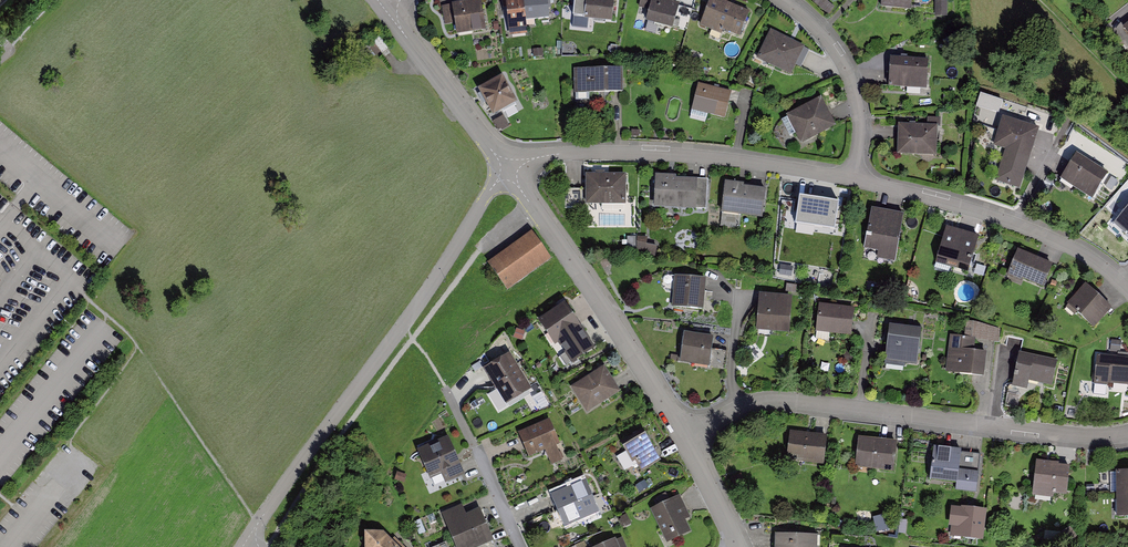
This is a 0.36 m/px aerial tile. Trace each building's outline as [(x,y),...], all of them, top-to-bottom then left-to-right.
[(487,26),(482,1),(470,4),(470,0),(465,0),(444,4),(447,20),(456,18),(458,25),(472,23),(473,28),(487,26)] [(524,0),(508,0),(511,28),(527,26),(526,17),(524,0)] [(551,0),(524,0),(526,17),(549,14),(548,4),(551,4),(551,0)] [(612,16),(613,0),(572,0),(571,7),(586,8),(586,14),(612,16)] [(674,24),(680,2),(672,0),(652,0),(648,17),(674,24)] [(727,0),(710,0),(701,21),(712,26),(710,32),(720,36),(724,26),(740,32),(749,9),(727,0)] [(830,10),(835,3),(831,0),(818,0),(830,10)] [(937,8),(942,8),(942,11),(947,11),(947,0),(937,0),(937,8)] [(759,53),(790,69),(803,43),(772,28),(759,53)] [(389,50),(379,37),(373,41),(374,44),(370,47),(376,55),(380,51),(383,54),(389,50)] [(928,56),(891,55),(890,82),(906,83),(906,80),(927,81),(928,56)] [(574,69),(574,93),(578,93),(604,93),(608,93),(621,93),(623,93),(622,68),(620,68),(608,68),(604,68),(577,69),(574,69)] [(517,102),(502,76),(482,88),(495,109),(502,105),(504,110),(517,102)] [(732,90),(699,81),(692,111),(708,115),(709,110),(726,114),(732,90)] [(820,96),(781,115),(791,132),(797,128),(799,132),(806,127),(809,134),(833,122),(820,96)] [(995,181),(1020,189),(1026,170),(1039,129),(1002,117),(993,146),(1005,149),(995,181)] [(937,122),(901,121),(900,150),(915,151),(915,146),(936,147),(937,122)] [(1108,170),(1078,151),(1072,159),(1064,172),(1076,179),(1074,182),(1093,194),(1108,170)] [(624,171),(587,171),(587,199),(601,199),(601,205),(624,205),(624,171)] [(698,176),(657,174),(655,200),(696,203),(698,176)] [(725,181),(721,213),(762,219),(766,189),(744,187),(744,184),(725,181)] [(583,186),(565,186),(565,202),(583,203),(583,186)] [(831,227),(836,199),(795,192),(790,219),(831,227)] [(903,211),(872,205),(865,242),(896,248),(903,211)] [(1117,217),(1127,227),(1127,205),(1117,217)] [(977,234),(946,224),(933,263),(945,267),(947,260),(966,267),(977,234)] [(532,230),(490,261),(507,284),(548,253),(532,230)] [(638,235),(636,250),(656,252),(657,243),(647,242),(648,236),(638,235)] [(1053,265),(1018,250),(1007,276),(1022,282),(1023,280),(1043,288),(1053,265)] [(673,302),(702,304),(703,288),(704,274),(679,272),(679,280),(674,280),(673,302)] [(980,281),(967,276),(964,283),(978,288),(980,281)] [(1111,303),(1086,281),(1069,299),(1094,322),(1111,303)] [(789,327),(792,293),(764,291),(763,303),(762,306),(759,306),(758,321),(771,322),(770,325),(789,327)] [(565,303),(538,321),(558,350),(561,348),(571,364),(594,349),(583,333),(584,332),(565,303)] [(854,306),(820,303),(817,337),(830,338),(831,328),(852,330),(853,316),(854,306)] [(964,337),(976,338),(976,340),(999,343),(1000,330),(974,322),(966,321),(964,337)] [(886,353),(885,361),(917,365),(921,329),(889,325),(888,339),(886,353)] [(713,334),(684,330),(680,357),(695,359),(695,356),(709,357),(708,363),(726,365),(728,348),(711,346),(713,334)] [(950,335),(946,372),(973,376),(984,377),(987,353),(974,351),(976,340),(976,338),(964,337),(950,335)] [(1058,357),(1020,350),(1018,359),(1013,382),(1027,385),(1029,375),(1053,380),(1058,357)] [(1095,390),(1106,392),(1108,378),(1114,378),(1113,387),(1127,388),(1127,356),(1127,352),(1119,351),(1118,355),(1098,353),(1095,390)] [(508,352),(485,365),(504,395),(526,382),(508,352)] [(604,364),(572,383),(586,406),(618,387),(604,364)] [(544,391),(527,397),(532,412),(549,406),(544,391)] [(549,418),(520,430),(529,451),(557,439),(549,418)] [(659,457),(642,427),(622,439),(633,457),(636,455),(643,466),(659,457)] [(806,434),(806,430),(788,428),(786,458),(802,459),(803,456),(824,458),(826,435),(806,434)] [(447,435),(420,447),(431,473),(443,467),(447,478),(462,471),(447,435)] [(896,440),(860,435),(857,461),(893,466),(896,440)] [(981,454),(961,452),(961,450),(933,447),(929,480),(957,483),(957,490),(976,493),(981,454)] [(559,450),(552,453),(554,458),(561,455),(559,450)] [(1034,485),(1066,490),(1070,463),(1038,458),(1034,485)] [(1127,492),(1127,468),(1110,469),(1111,489),(1120,489),(1120,492),(1127,492)] [(584,478),(553,493),(565,518),(596,504),(584,478)] [(1127,513),(1127,492),(1120,492),(1121,513),(1127,513)] [(678,495),(654,506),(668,536),(688,527),(682,515),(686,513),(678,495)] [(457,504),(443,511),(459,546),(489,532),(478,507),(461,514),(457,504)] [(981,534),(984,506),(963,504),(963,506),(952,505),(951,521),(962,522),(961,532),(981,534)] [(560,512),(549,515),(553,529),(564,525),(560,512)] [(380,528),(364,529),(365,544),(368,546),(391,546),(394,544),(380,528)] [(775,530),(775,546),(817,546),(817,543),(813,543),(813,531),(775,530)] [(585,546),(627,546),(621,535),(615,538),(614,534),(585,546)] [(430,544),(431,546),(444,546),(449,545),(446,537),(430,544)]
